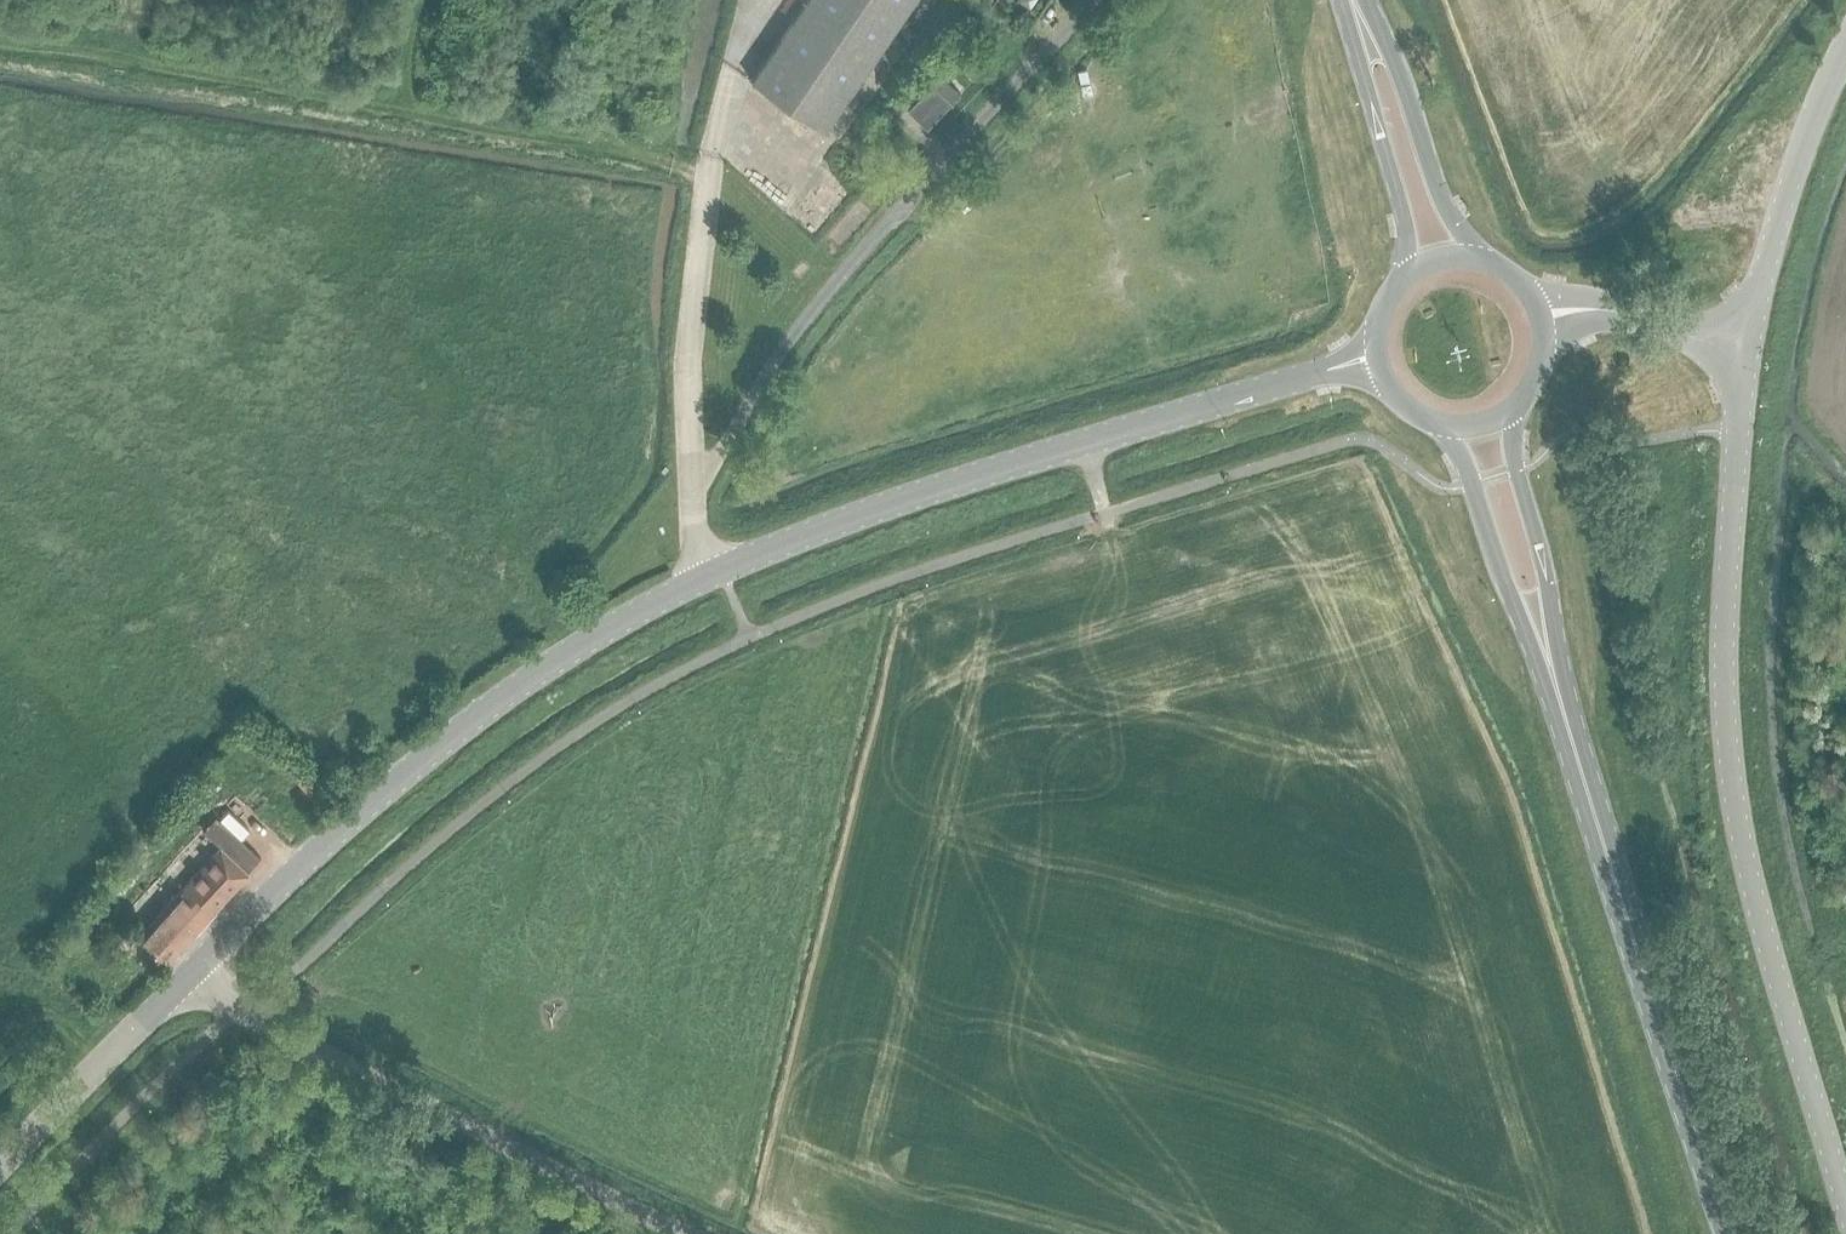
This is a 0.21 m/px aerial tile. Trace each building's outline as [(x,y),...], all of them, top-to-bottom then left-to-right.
[(751,80),(823,130),(913,0),(807,0),(751,80)] [(988,62),(981,55),(968,69),(975,76),(988,62)] [(960,93),(940,74),(907,108),(927,127),(960,93)] [(169,963),(217,909),(249,874),(247,872),(261,858),(216,817),(204,830),(221,846),(141,938),(169,963)] [(215,1073),(225,1081),(232,1073),(222,1065),(215,1073)]
